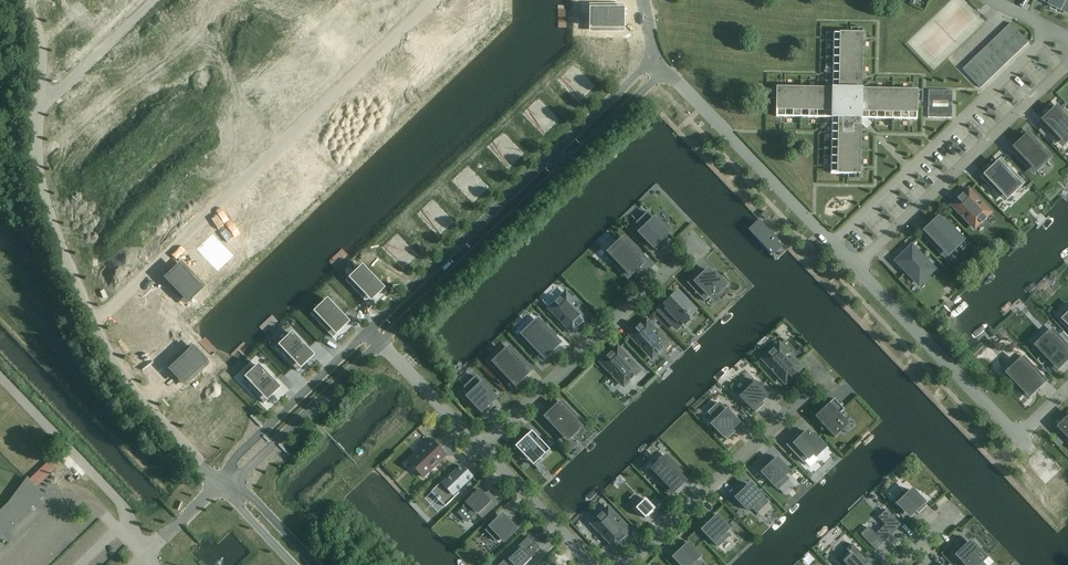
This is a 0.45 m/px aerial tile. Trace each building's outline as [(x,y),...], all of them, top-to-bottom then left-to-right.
[(115,11),(124,3),(121,0),(105,0),(115,11)] [(1049,2),(1048,4),(1061,11),(1062,9),(1067,11),(1067,0),(1045,0),(1049,2)] [(592,7),(592,28),(621,29),(621,7),(592,7)] [(1019,32),(1010,23),(1005,27),(1015,37),(1019,32)] [(1010,41),(1015,37),(1005,27),(1001,32),(1010,41)] [(856,179),(860,179),(860,174),(861,125),(862,124),(867,119),(868,118),(917,119),(917,94),(919,95),(922,95),(923,95),(923,90),(917,90),(862,89),(863,33),(863,28),(859,28),(859,31),(859,33),(834,32),(832,88),(777,87),(771,87),(771,91),(772,91),(775,91),(777,91),(776,116),(832,117),(831,173),(856,174),(856,175),(856,178),(856,179)] [(1010,41),(1001,32),(996,36),(1005,46),(1010,41)] [(1015,37),(1024,46),(1028,42),(1019,32),(1015,37)] [(795,34),(793,49),(805,50),(806,36),(795,34)] [(613,35),(604,36),(604,48),(613,48),(613,35)] [(996,36),(991,41),(1000,50),(1005,46),(996,36)] [(1024,46),(1015,37),(1010,41),(1019,51),(1024,46)] [(996,55),(1000,50),(991,41),(986,45),(996,55)] [(1005,46),(1014,56),(1019,51),(1010,41),(1005,46)] [(986,45),(982,50),(991,60),(996,55),(986,45)] [(1000,50),(1009,60),(1014,56),(1005,46),(1000,50)] [(982,50),(977,55),(986,64),(991,60),(982,50)] [(996,55),(1005,65),(1009,60),(1000,50),(996,55)] [(977,55),(972,59),(981,69),(986,64),(977,55)] [(991,60),(1000,69),(1005,65),(996,55),(991,60)] [(574,58),(558,73),(582,98),(598,83),(574,58)] [(976,73),(981,69),(972,59),(967,64),(976,73)] [(986,64),(995,74),(1000,69),(991,60),(986,64)] [(976,73),(967,64),(962,68),(971,78),(976,73)] [(981,69),(990,78),(995,74),(986,64),(981,69)] [(990,78),(981,69),(976,73),(986,83),(990,78)] [(976,73),(971,78),(981,88),(986,83),(976,73)] [(952,118),(952,90),(928,90),(928,117),(952,118)] [(539,91),(523,107),(547,132),(563,117),(539,91)] [(1041,122),(1062,143),(1067,137),(1067,117),(1057,106),(1041,122)] [(503,125),(487,140),(512,166),(528,150),(503,125)] [(1029,134),(1013,149),(1033,171),(1049,155),(1029,134)] [(468,159),(452,174),(476,199),(492,184),(468,159)] [(1000,161),(984,177),(1004,198),(1020,183),(1000,161)] [(728,188),(709,206),(746,245),(765,226),(728,188)] [(964,196),(962,194),(957,199),(959,200),(953,206),(974,227),(979,222),(981,224),(986,219),(985,217),(990,212),(969,190),(964,196)] [(433,192),(417,207),(441,233),(457,217),(433,192)] [(761,215),(766,220),(770,216),(765,211),(761,215)] [(668,233),(661,226),(648,212),(637,223),(643,229),(639,232),(656,250),(666,241),(664,238),(667,234),(668,233)] [(961,239),(941,218),(924,233),(945,255),(961,239)] [(398,226),(382,241),(406,266),(422,251),(398,226)] [(765,226),(746,245),(783,283),(802,265),(765,226)] [(213,235),(196,251),(217,273),(234,257),(213,235)] [(624,239),(608,254),(629,276),(645,261),(624,239)] [(912,245),(896,261),(904,269),(906,267),(909,270),(907,272),(915,281),(931,266),(912,245)] [(180,263),(163,279),(184,301),(201,285),(180,263)] [(346,280),(368,304),(369,303),(368,302),(383,288),(363,266),(347,281),(347,280),(346,280)] [(712,274),(708,269),(701,276),(697,273),(687,282),(704,301),(714,292),(716,294),(726,285),(714,272),(712,274)] [(675,328),(682,325),(679,321),(687,317),(685,315),(694,309),(678,292),(671,299),(669,302),(663,305),(658,310),(675,328)] [(578,327),(583,322),(582,321),(587,316),(567,294),(561,299),(560,298),(555,303),(556,304),(550,309),(571,331),(577,326),(578,327)] [(311,314),(333,338),(334,337),(333,336),(348,321),(327,300),(312,314),(311,313),(311,314)] [(522,337),(542,359),(559,343),(538,321),(522,337)] [(641,326),(640,324),(635,329),(636,331),(631,336),(651,357),(657,352),(658,353),(663,349),(662,347),(667,342),(647,321),(641,326)] [(276,347),(275,348),(298,371),(299,370),(298,370),(313,355),(292,333),(277,348),(276,347)] [(1053,333),(1037,348),(1058,369),(1067,359),(1067,348),(1053,333)] [(191,345),(169,366),(185,382),(206,361),(191,345)] [(764,360),(775,372),(784,382),(790,376),(791,378),(796,373),(795,372),(800,366),(780,345),(774,350),(773,349),(768,353),(769,355),(764,360)] [(602,363),(623,385),(628,380),(629,381),(634,376),(633,375),(639,369),(618,348),(613,353),(611,352),(606,357),(608,358),(602,363)] [(530,371),(509,349),(493,364),(514,386),(530,371)] [(1045,382),(1024,360),(1008,375),(1029,397),(1045,382)] [(243,379),(242,380),(264,403),(265,403),(264,402),(279,387),(259,365),(243,380),(243,379)] [(491,402),(496,398),(476,377),(475,377),(466,386),(465,387),(471,393),(467,397),(484,414),(494,405),(491,402)] [(745,393),(741,397),(756,412),(764,403),(762,401),(767,395),(760,388),(752,379),(741,389),(745,393)] [(849,424),(839,414),(844,409),(834,399),(815,417),(834,438),(849,424)] [(581,425),(561,403),(545,418),(565,440),(581,425)] [(721,405),(709,416),(715,422),(712,424),(727,440),(736,431),(733,428),(738,423),(737,422),(736,420),(738,418),(733,413),(731,415),(723,407),(721,405)] [(1067,438),(1067,420),(1059,429),(1067,438)] [(550,450),(532,430),(515,446),(527,459),(528,459),(528,458),(532,454),(534,456),(539,460),(543,456),(550,450)] [(807,431),(800,438),(796,435),(786,444),(803,463),(813,454),(815,456),(825,447),(813,434),(811,436),(807,431)] [(1032,454),(1052,476),(1067,461),(1067,460),(1048,439),(1032,454)] [(423,477),(446,456),(430,440),(408,461),(423,477)] [(666,456),(650,472),(671,493),(687,478),(666,456)] [(762,472),(778,489),(788,479),(785,475),(789,471),(774,456),(765,464),(768,467),(762,472)] [(447,481),(445,479),(445,478),(431,492),(432,492),(437,498),(437,499),(438,500),(439,500),(445,505),(444,506),(445,506),(459,493),(458,492),(458,493),(456,490),(458,488),(459,489),(472,477),(462,466),(451,476),(452,477),(447,481)] [(27,477),(9,502),(0,511),(0,537),(45,494),(27,477)] [(745,489),(742,486),(733,495),(748,510),(751,507),(757,512),(758,512),(757,512),(767,502),(767,503),(768,502),(758,491),(751,484),(750,484),(745,489)] [(909,516),(915,511),(918,514),(927,505),(912,490),(908,494),(904,490),(894,500),(902,509),(909,516)] [(463,507),(473,517),(477,513),(481,517),(496,503),(488,494),(485,497),(479,491),(472,498),(463,507)] [(646,499),(636,508),(645,518),(655,508),(646,499)] [(598,519),(593,524),(613,546),(619,540),(620,542),(625,537),(624,536),(629,530),(609,509),(603,514),(602,513),(597,517),(598,519)] [(868,526),(860,534),(875,550),(901,525),(886,509),(877,517),(885,525),(875,534),(868,526)] [(702,530),(718,546),(728,536),(725,532),(729,528),(714,513),(705,522),(708,525),(702,530)] [(495,522),(486,530),(496,541),(500,537),(504,541),(519,526),(511,518),(508,521),(502,515),(495,522)] [(529,536),(499,564),(524,564),(523,564),(530,557),(531,559),(532,558),(530,557),(539,548),(529,536)] [(961,537),(955,543),(961,550),(957,555),(966,564),(984,564),(981,562),(986,558),(979,550),(976,553),(961,537)] [(696,560),(700,556),(685,541),(677,549),(679,552),(674,557),(681,564),(698,564),(700,564),(696,560)] [(834,560),(839,564),(864,564),(869,561),(852,543),(834,560)]
